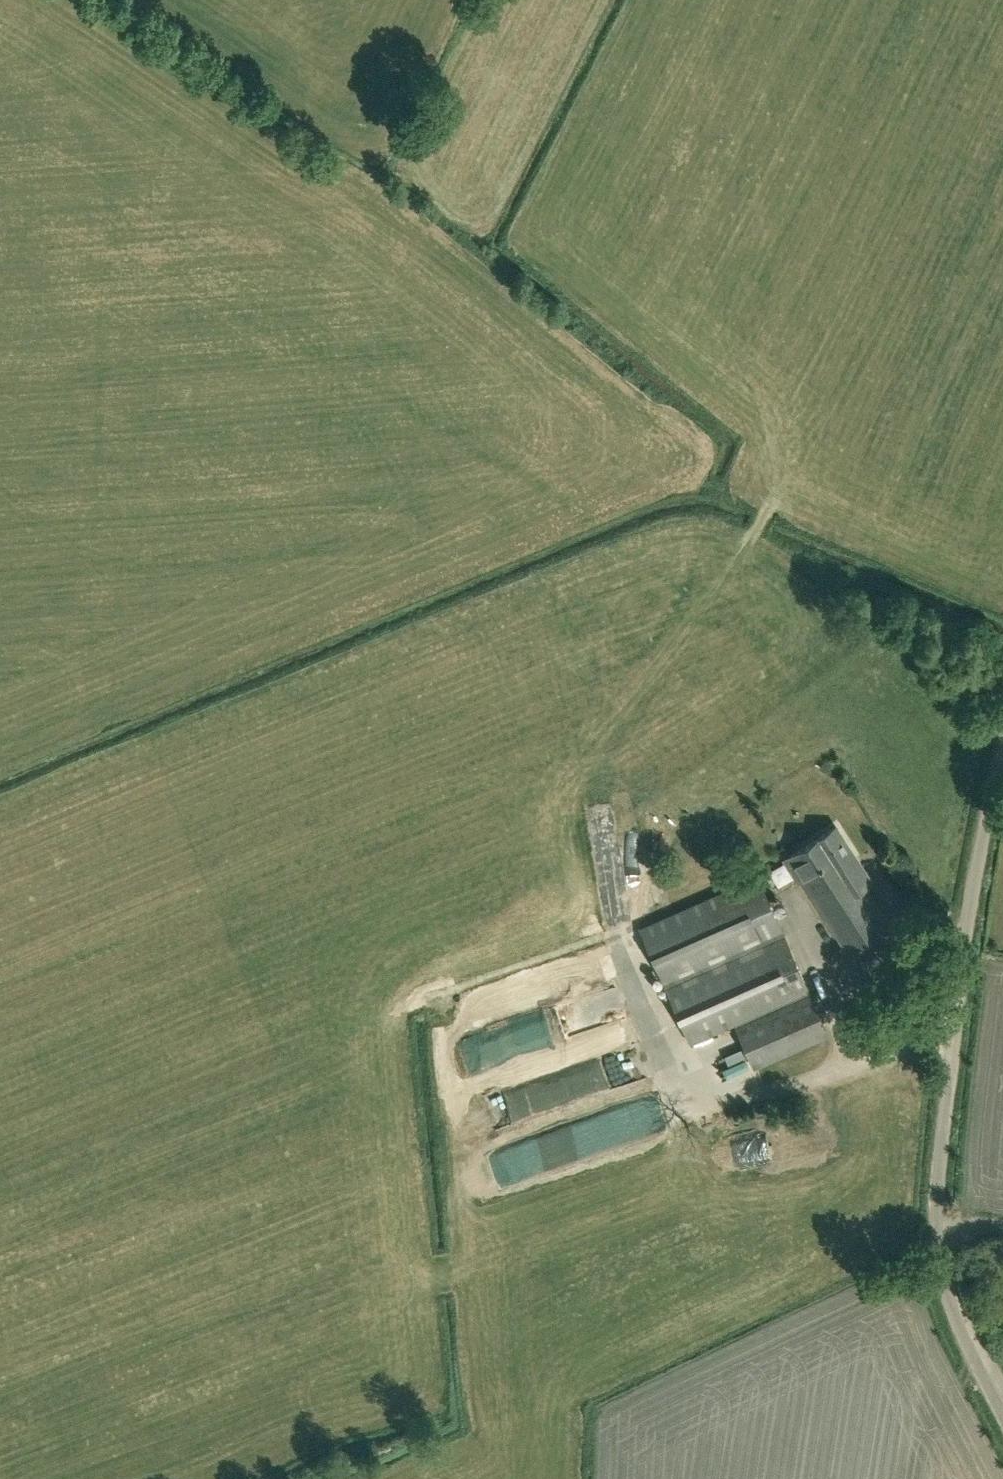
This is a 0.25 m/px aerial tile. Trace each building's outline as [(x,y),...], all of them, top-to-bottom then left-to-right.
[(890,923),(865,884),(872,880),(837,825),(786,858),(801,880),(802,879),(847,950),(890,923)] [(830,1034),(828,1029),(759,876),(642,928),(693,1042),(737,1023),(757,1066),(830,1034)] [(493,1124),(573,1108),(568,1079),(487,1095),(493,1124)]
